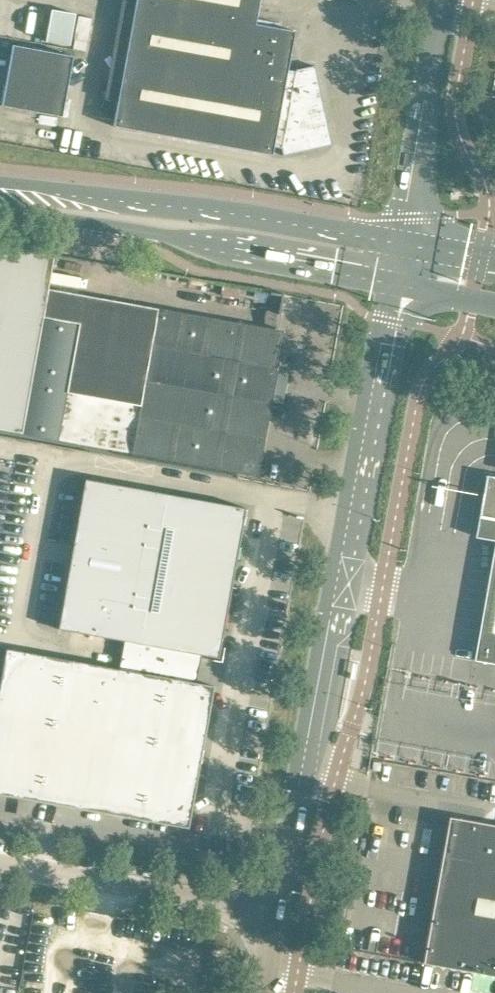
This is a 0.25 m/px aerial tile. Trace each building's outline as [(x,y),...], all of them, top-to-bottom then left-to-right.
[(113,126),(272,155),(274,147),(282,148),(283,155),(332,145),(315,65),(296,69),(296,71),(288,69),(295,31),(255,24),(260,0),(136,0),(113,126)] [(51,9),(45,41),(70,46),(75,15),(75,13),(69,12),(51,9)] [(75,40),(73,48),(85,51),(87,42),(75,40)] [(12,45),(1,105),(62,116),(73,56),(12,45)] [(48,288),(54,255),(0,245),(0,430),(22,433),(44,309),(48,288)] [(276,330),(48,288),(44,309),(22,433),(250,474),(264,396),(272,397),(277,374),(269,372),(276,330)] [(489,475),(478,537),(494,540),(494,476),(489,475)] [(0,680),(0,793),(188,827),(214,686),(197,683),(202,655),(219,658),(246,508),(85,479),(58,629),(124,640),(119,669),(6,648),(0,680)] [(487,601),(477,660),(494,663),(494,558),(487,601)] [(25,814),(27,805),(19,803),(17,813),(25,814)] [(449,817),(444,845),(423,962),(494,975),(494,825),(470,821),(449,817)] [(152,963),(38,945),(31,992),(147,992),(152,963)]
